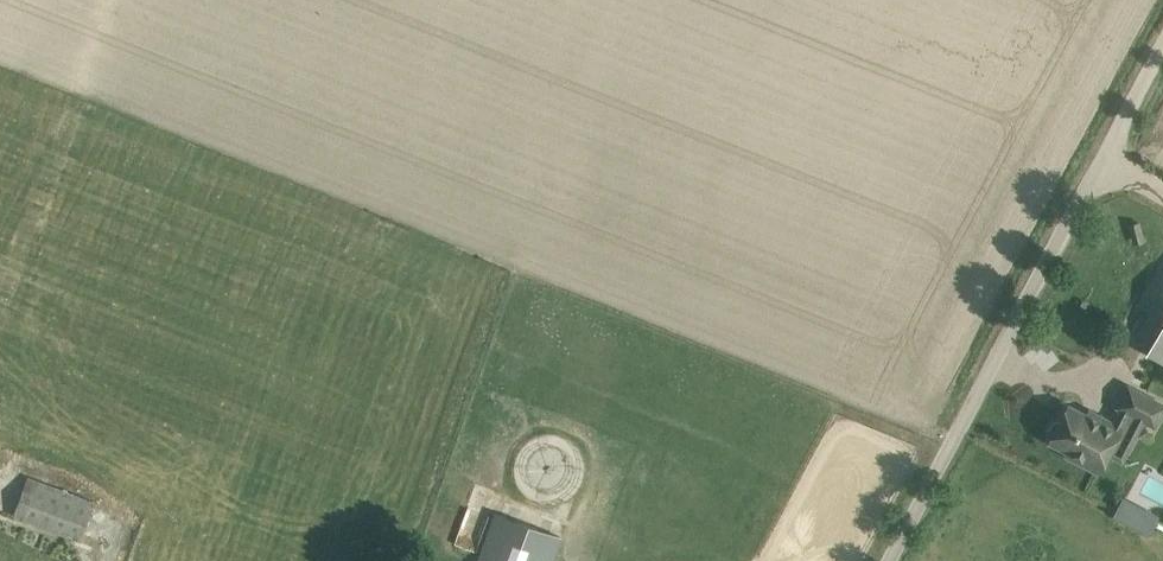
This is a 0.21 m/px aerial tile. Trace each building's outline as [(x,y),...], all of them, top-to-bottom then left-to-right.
[(1147,352),(1162,360),(1162,320),(1147,352)] [(1068,403),(1049,439),(1068,449),(1070,455),(1099,471),(1110,450),(1122,457),(1143,418),(1155,424),(1162,408),(1162,403),(1129,385),(1118,405),(1123,407),(1115,422),(1100,415),(1098,419),(1068,403)] [(81,539),(93,506),(26,480),(14,513),(79,537),(79,538),(81,539)] [(1149,532),(1158,515),(1146,509),(1137,526),(1149,532)] [(561,536),(496,512),(478,560),(551,560),(561,536)]
